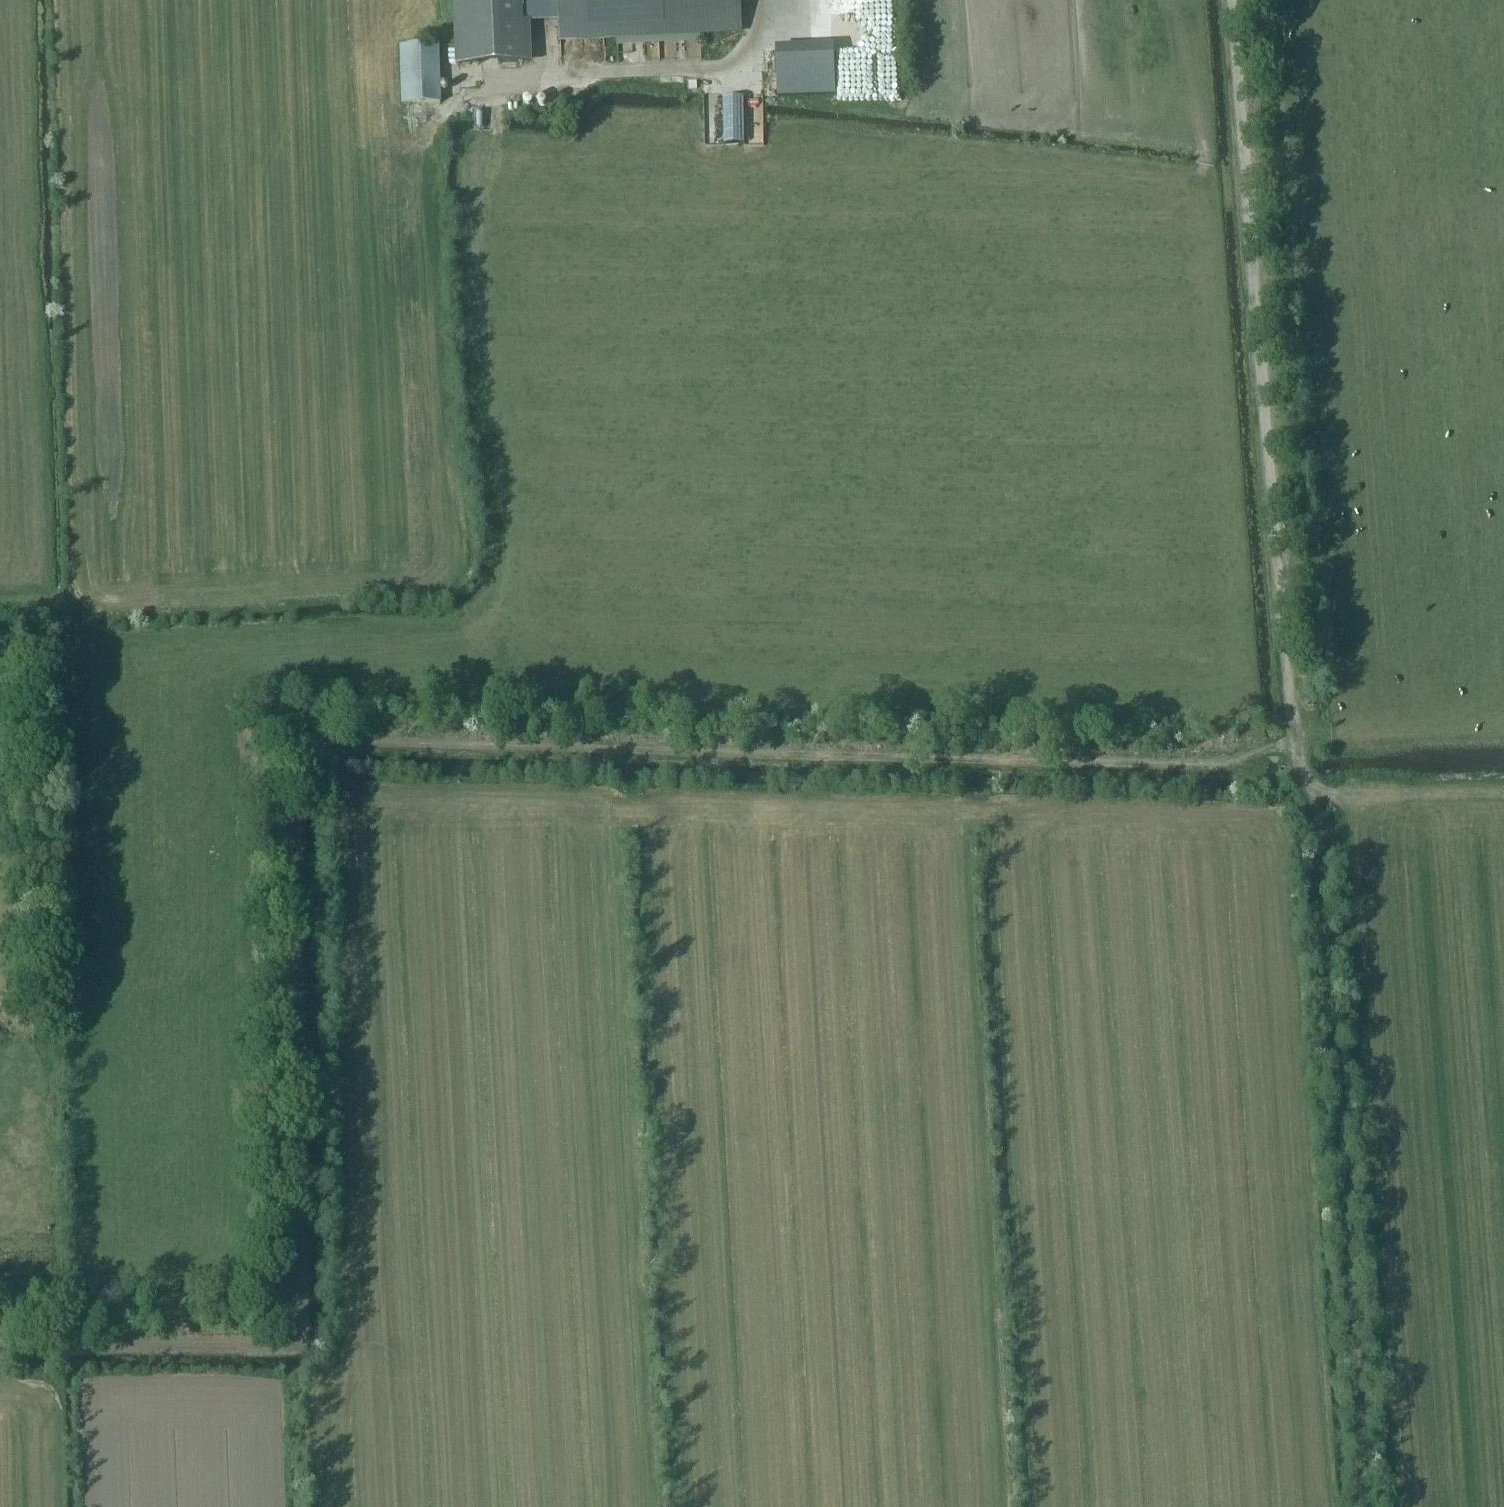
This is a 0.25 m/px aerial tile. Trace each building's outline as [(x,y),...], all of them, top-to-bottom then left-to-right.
[(458,63),(526,60),(524,20),(562,18),(563,36),(744,27),(743,0),(455,0),(458,63)] [(444,104),(443,43),(405,44),(407,105),(444,104)] [(750,95),(730,96),(731,144),(752,143),(750,95)]
